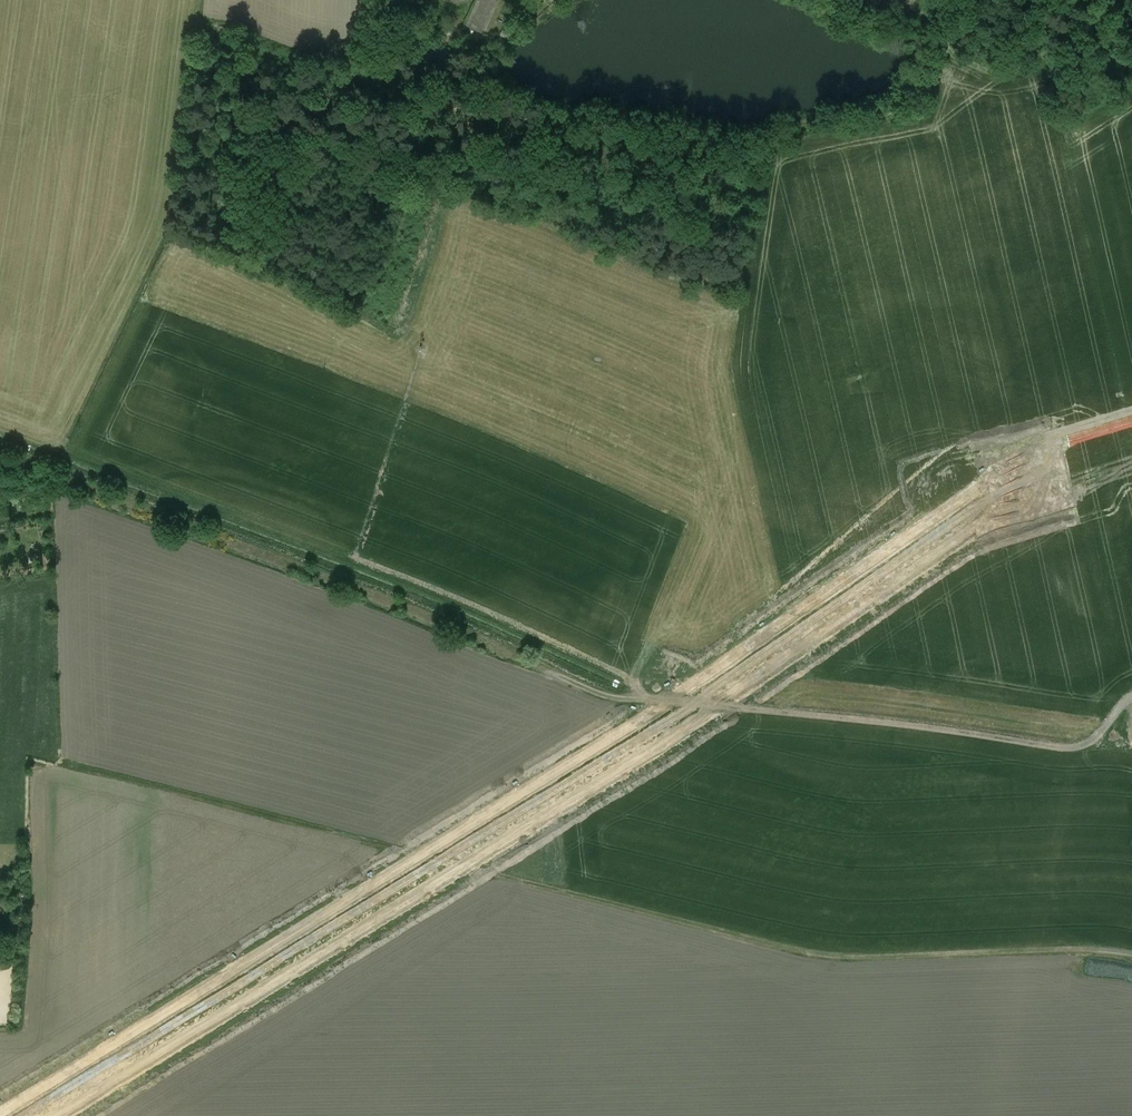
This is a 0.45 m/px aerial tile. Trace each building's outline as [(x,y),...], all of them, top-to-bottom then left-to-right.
[(496,0),(489,0),(476,30),(483,33),(497,0),(496,0)] [(378,52),(373,52),(374,64),(380,63),(382,62),(380,53),(378,54),(378,52)]
